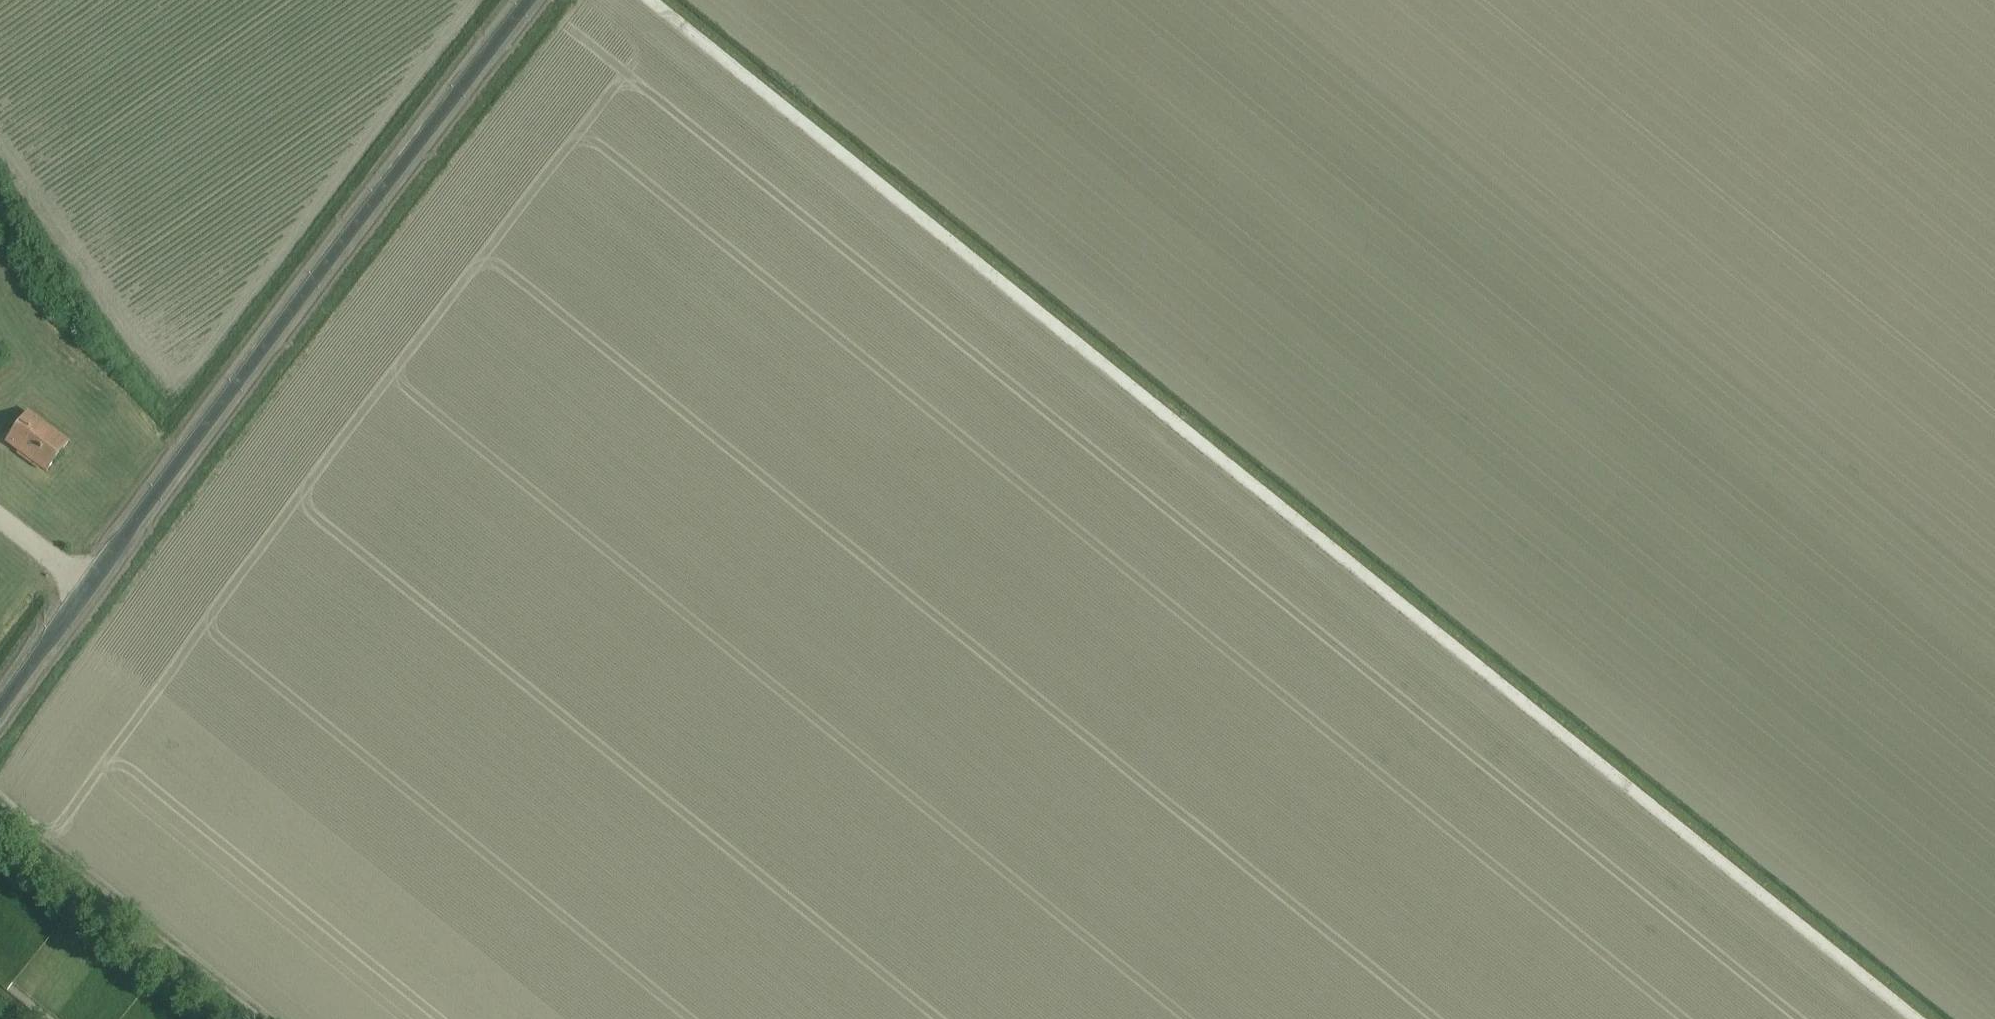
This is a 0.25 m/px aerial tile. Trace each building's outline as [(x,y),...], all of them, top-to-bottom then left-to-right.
[(69,441),(30,412),(8,442),(47,471),(69,441)] [(19,1000),(4,1018),(19,1018),(29,1008),(19,1000)]
